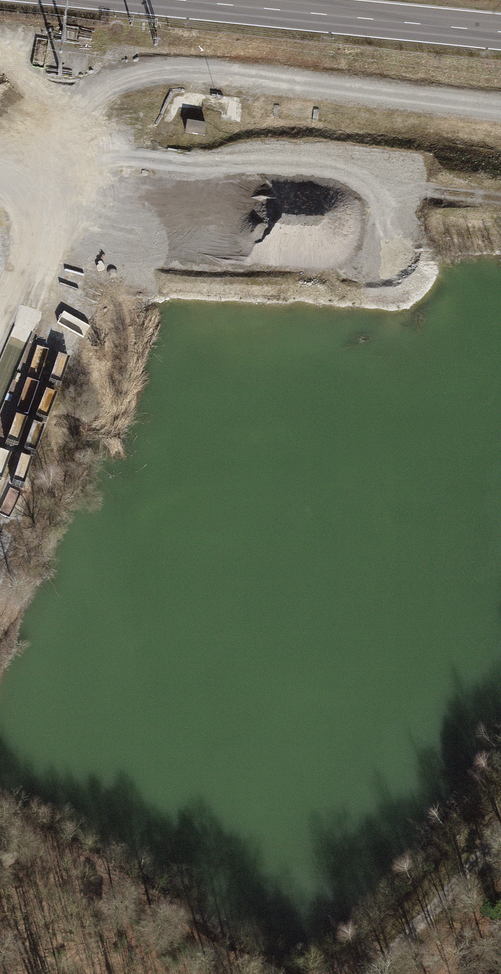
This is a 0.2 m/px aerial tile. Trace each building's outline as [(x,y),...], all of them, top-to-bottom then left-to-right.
[(33,456),(30,455),(35,444),(17,436),(0,472),(0,526),(33,456)]
